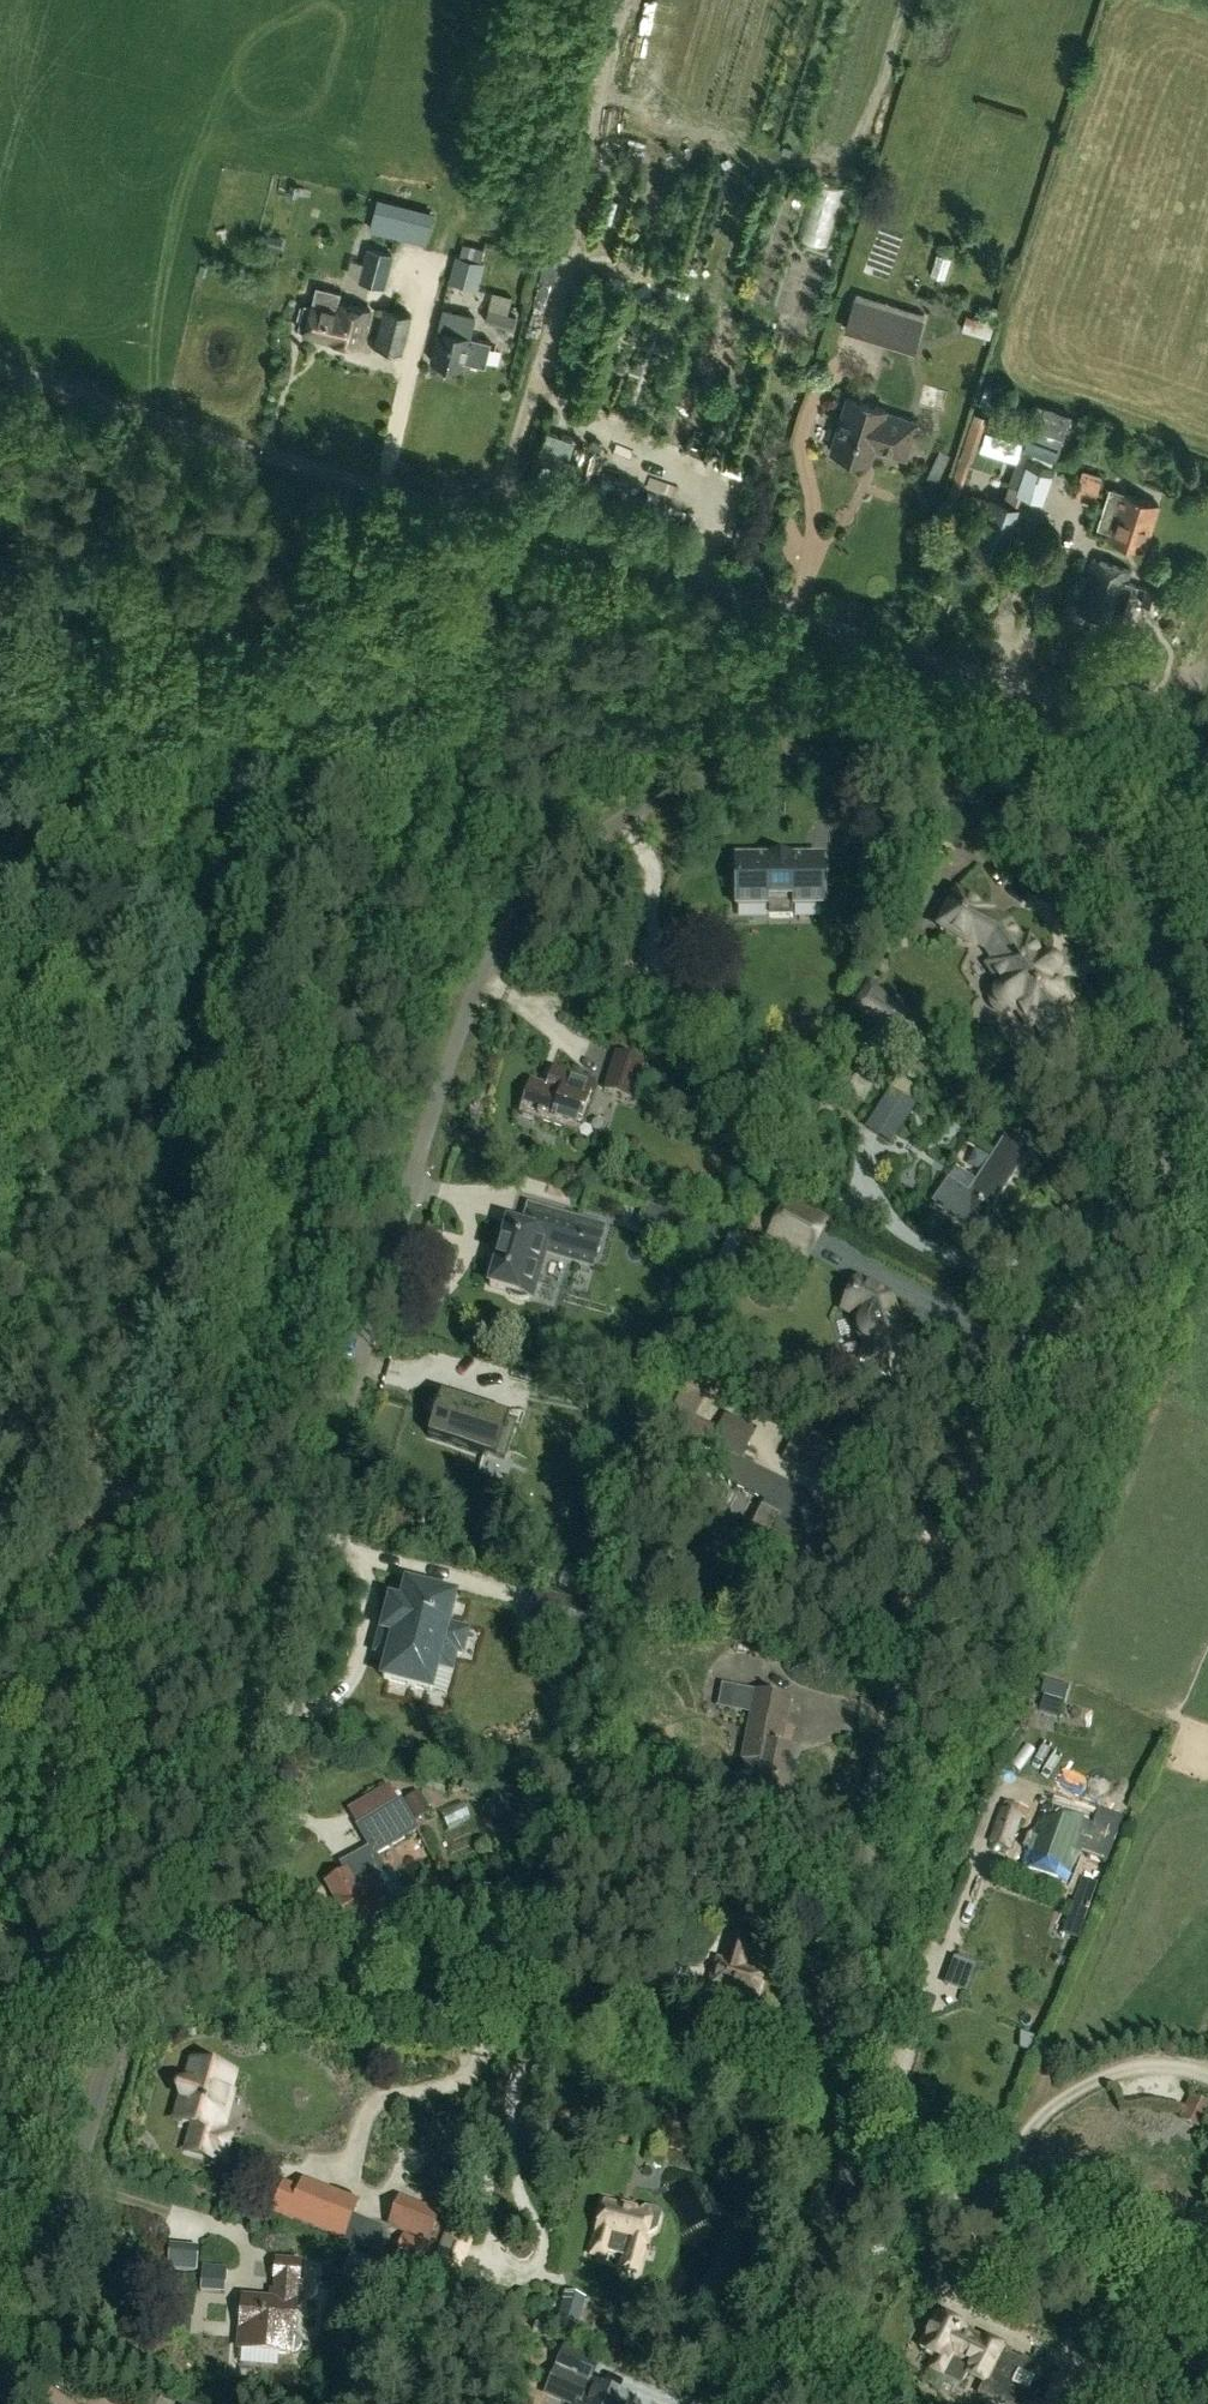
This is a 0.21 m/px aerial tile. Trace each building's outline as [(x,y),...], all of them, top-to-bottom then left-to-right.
[(370,229),(426,243),(433,215),(377,201),(370,229)] [(279,252),(283,238),(268,235),(264,248),(279,252)] [(488,246),(463,239),(458,257),(455,256),(448,281),(477,289),(484,263),(483,263),(488,246)] [(368,250),(359,283),(382,289),(391,257),(368,250)] [(507,273),(501,301),(525,306),(531,279),(507,273)] [(304,305),(298,330),(306,332),(305,335),(328,341),(329,340),(360,348),(370,312),(337,303),(339,295),(317,289),(313,302),(312,307),(304,305)] [(924,320),(853,298),(843,332),(913,354),(924,320)] [(1000,324),(1004,308),(984,303),(980,318),(1000,324)] [(413,316),(382,309),(373,346),(403,354),(413,316)] [(516,316),(487,309),(484,322),(512,330),(516,316)] [(444,311),(432,362),(464,369),(466,363),(487,368),(493,344),(472,338),(476,319),(444,311)] [(940,368),(934,383),(952,390),(958,376),(940,368)] [(1061,395),(1061,417),(1082,417),(1082,395),(1061,395)] [(837,455),(835,459),(850,464),(852,459),(871,465),(875,451),(907,461),(918,425),(886,415),(887,412),(848,400),(832,453),(837,455)] [(974,413),(946,500),(957,504),(971,461),(972,461),(986,417),(974,413)] [(1025,465),(1016,493),(1044,502),(1052,475),(1050,475),(1056,457),(1055,456),(1062,434),(1039,427),(1031,452),(1032,452),(1028,466),(1025,465)] [(1083,471),(1078,487),(1097,493),(1102,477),(1083,471)] [(1110,532),(1108,539),(1144,551),(1159,505),(1109,489),(1095,528),(1110,532)] [(1021,514),(992,504),(969,496),(968,499),(961,496),(957,507),(988,518),(976,555),(1005,564),(1021,514)] [(1132,584),(1122,581),(1126,570),(1094,561),(1078,611),(1120,624),(1132,584)] [(1156,608),(1162,587),(1148,583),(1142,604),(1156,608)] [(975,820),(983,837),(995,832),(987,815),(975,820)] [(768,859),(736,860),(736,908),(768,908),(768,899),(792,899),(792,907),(823,907),(822,859),(792,859),(792,861),(768,862),(768,859)] [(1009,983),(999,989),(998,990),(997,991),(995,993),(995,995),(994,997),(994,999),(994,1002),(995,1004),(995,1006),(997,1007),(998,1009),(1000,1010),(1002,1011),(1004,1012),(1006,1012),(1008,1012),(1010,1011),(1013,1010),(1026,1029),(1033,1025),(1041,1037),(1042,1053),(1044,1053),(1045,1054),(1045,1057),(1047,1059),(1048,1062),(1050,1064),(1052,1065),(1055,1066),(1057,1067),(1060,1067),(1063,1067),(1066,1066),(1068,1065),(1070,1064),(1072,1062),(1074,1059),(1075,1057),(1076,1054),(1076,1051),(1076,1050),(1078,1050),(1077,1026),(1063,1007),(1070,1002),(1055,980),(1056,979),(1057,978),(1058,976),(1059,975),(1059,973),(1059,972),(1059,970),(1059,968),(1058,967),(1057,965),(1056,964),(1054,963),(1053,963),(1051,962),(1050,962),(1048,962),(1046,963),(1044,964),(1029,941),(1023,946),(1009,926),(989,916),(990,914),(957,897),(941,931),(974,947),(975,945),(987,951),(1009,983)] [(659,984),(643,980),(638,996),(654,1001),(659,984)] [(896,1035),(907,1018),(870,982),(854,1010),(896,1035)] [(631,1100),(643,1061),(614,1052),(602,1091),(631,1100)] [(531,1082),(520,1116),(577,1135),(594,1084),(553,1071),(548,1087),(531,1082)] [(863,1102),(874,1087),(875,1088),(878,1084),(875,1082),(859,1072),(857,1071),(855,1075),(857,1076),(847,1092),(863,1102)] [(891,1146),(912,1108),(886,1093),(865,1131),(891,1146)] [(1031,1149),(1008,1134),(968,1195),(948,1182),(933,1205),(977,1233),(1031,1149)] [(653,1220),(684,1228),(688,1213),(647,1201),(644,1215),(654,1218),(653,1220)] [(531,1227),(516,1221),(508,1244),(506,1243),(500,1260),(502,1260),(494,1283),(504,1287),(508,1293),(513,1297),(519,1300),(526,1299),(532,1297),(536,1298),(554,1248),(599,1264),(601,1258),(605,1255),(607,1250),(606,1245),(611,1232),(572,1218),(570,1222),(537,1210),(531,1227)] [(806,1256),(817,1238),(777,1215),(767,1232),(806,1256)] [(889,1298),(858,1282),(843,1310),(861,1319),(859,1326),(860,1333),(863,1339),(869,1344),(860,1362),(888,1377),(904,1345),(889,1298)] [(515,1399),(438,1376),(426,1417),(503,1440),(515,1399)] [(797,1489),(740,1461),(756,1428),(726,1413),(707,1450),(726,1459),(716,1478),(766,1503),(763,1509),(782,1518),(774,1533),(785,1539),(779,1551),(801,1561),(825,1513),(793,1497),(797,1489)] [(447,1627),(455,1599),(407,1586),(406,1592),(403,1591),(403,1594),(405,1594),(402,1605),(393,1603),(392,1607),(389,1606),(383,1629),(386,1630),(385,1634),(381,1633),(376,1652),(391,1657),(386,1677),(384,1676),(383,1679),(431,1692),(437,1666),(451,1670),(456,1653),(461,1654),(467,1632),(447,1627)] [(752,1792),(787,1798),(795,1750),(781,1748),(789,1698),(723,1687),(719,1708),(749,1714),(741,1760),(745,1761),(740,1788),(752,1790),(752,1792)] [(1042,1713),(1060,1720),(1066,1703),(1048,1696),(1042,1713)] [(1049,1743),(1024,1733),(1009,1776),(1034,1785),(1049,1743)] [(371,1806),(410,1784),(400,1767),(361,1789),(371,1806)] [(419,1795),(403,1804),(415,1824),(431,1815),(419,1795)] [(352,1929),(392,1906),(377,1880),(387,1873),(378,1856),(419,1832),(415,1824),(403,1804),(400,1799),(355,1827),(363,1840),(368,1849),(339,1865),(344,1874),(326,1885),(352,1929)] [(542,1826),(508,1803),(496,1822),(530,1844),(542,1826)] [(1000,1808),(988,1843),(1010,1851),(1021,1819),(1024,1820),(1028,1810),(1013,1804),(1010,1812),(1000,1808)] [(1090,1822),(1042,1808),(1021,1868),(1069,1884),(1090,1822)] [(453,1896),(454,1902),(460,1905),(466,1903),(471,1894),(469,1888),(464,1885),(458,1887),(453,1896)] [(1070,1896),(1063,1915),(1079,1920),(1085,1901),(1070,1896)] [(734,1991),(755,1997),(761,1979),(741,1973),(753,1935),(733,1929),(722,1959),(717,1958),(708,1988),(733,1996),(734,1991)] [(967,1942),(956,1968),(979,1978),(989,1951),(967,1942)] [(179,2121),(205,2128),(201,2142),(215,2146),(230,2094),(226,2093),(231,2077),(203,2069),(198,2085),(190,2083),(179,2121)] [(1179,2119),(1199,2129),(1207,2111),(1207,2103),(1191,2094),(1179,2119)] [(290,2216),(343,2236),(351,2217),(356,2204),(303,2183),(290,2216)] [(387,2227),(429,2243),(441,2212),(399,2196),(387,2227)] [(604,2202),(592,2249),(607,2252),(608,2250),(626,2255),(626,2259),(640,2263),(647,2232),(651,2233),(655,2231),(659,2214),(656,2211),(645,2208),(641,2210),(640,2214),(632,2212),(633,2209),(604,2202)] [(381,2228),(351,2217),(343,2236),(342,2241),(372,2251),(381,2228)] [(456,2282),(471,2242),(450,2234),(434,2274),(456,2282)] [(427,2245),(403,2235),(395,2254),(404,2257),(401,2264),(417,2271),(427,2245)] [(395,2271),(351,2255),(343,2278),(387,2293),(395,2271)] [(293,2355),(293,2352),(296,2352),(300,2349),(301,2344),(301,2340),(297,2336),(294,2336),(299,2284),(301,2263),(276,2261),(274,2281),(275,2281),(274,2292),(272,2292),(271,2300),(243,2297),(238,2350),(293,2355)] [(578,2322),(585,2297),(566,2291),(559,2317),(578,2322)] [(1003,2348),(938,2317),(922,2351),(937,2358),(930,2370),(962,2386),(968,2373),(984,2380),(977,2394),(996,2403),(1072,2403),(1082,2386),(1058,2374),(1056,2379),(1002,2351),(1003,2348)] [(591,2383),(601,2359),(565,2344),(543,2395),(563,2403),(632,2403),(633,2401),(591,2383)]
